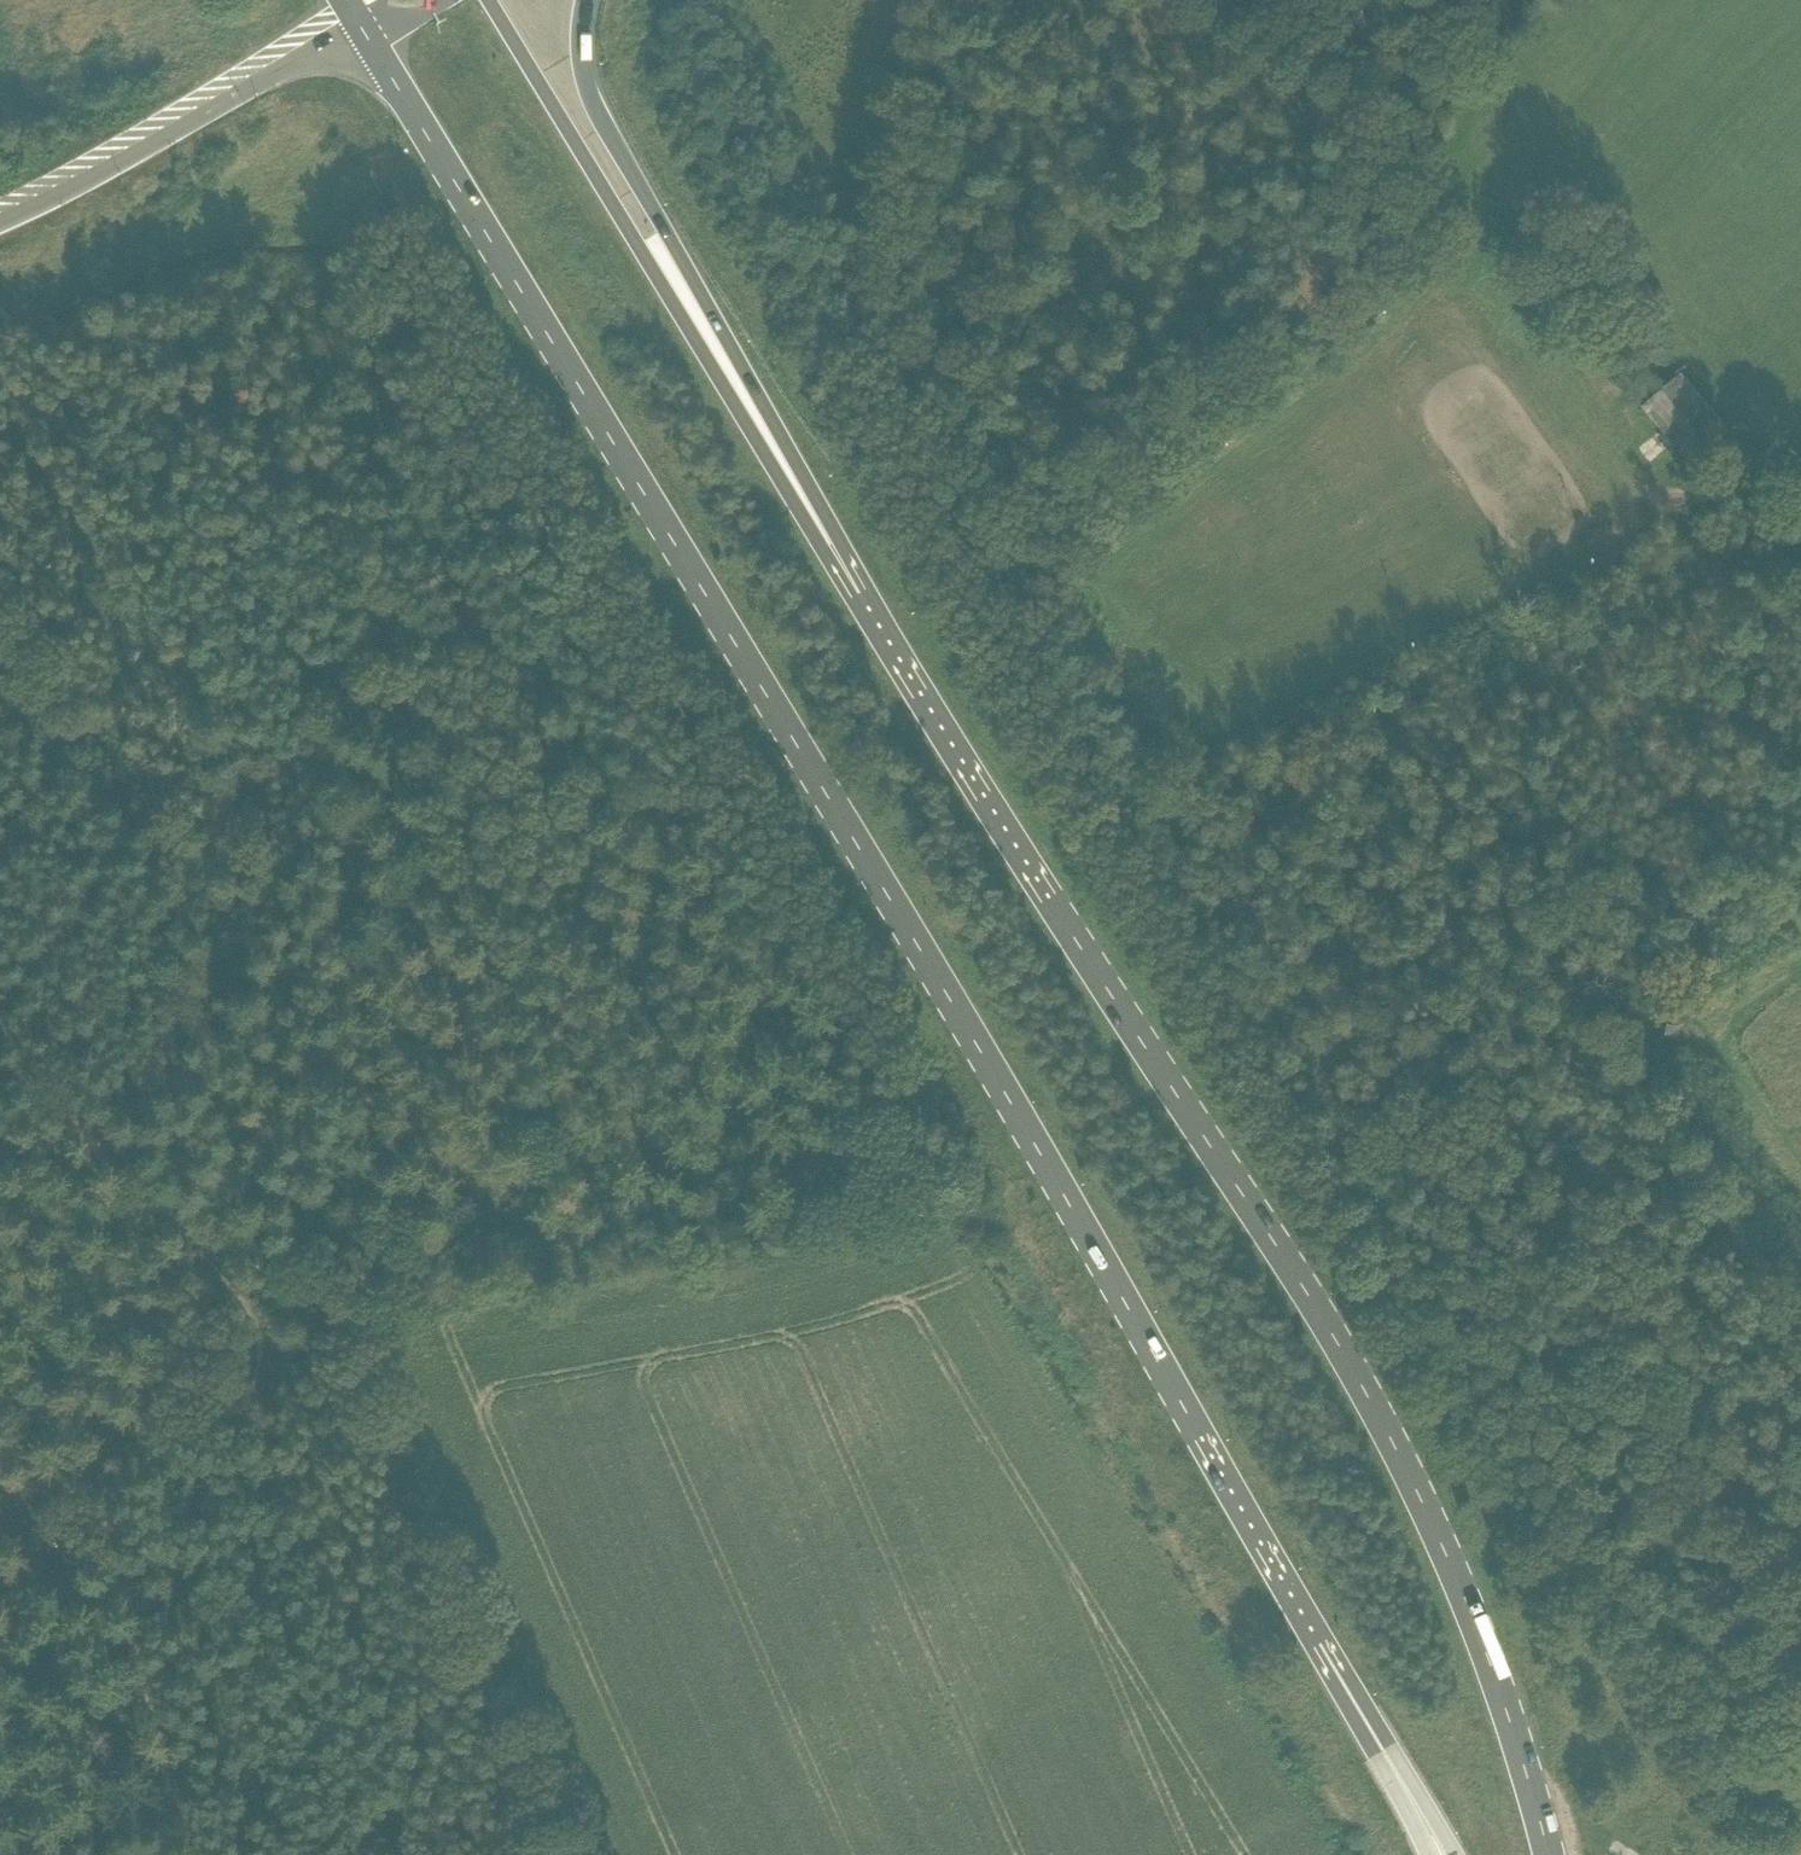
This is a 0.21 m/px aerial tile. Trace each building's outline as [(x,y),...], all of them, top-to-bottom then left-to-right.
[(1638,404),(1688,463),(1725,432),(1675,373),(1638,404)]
